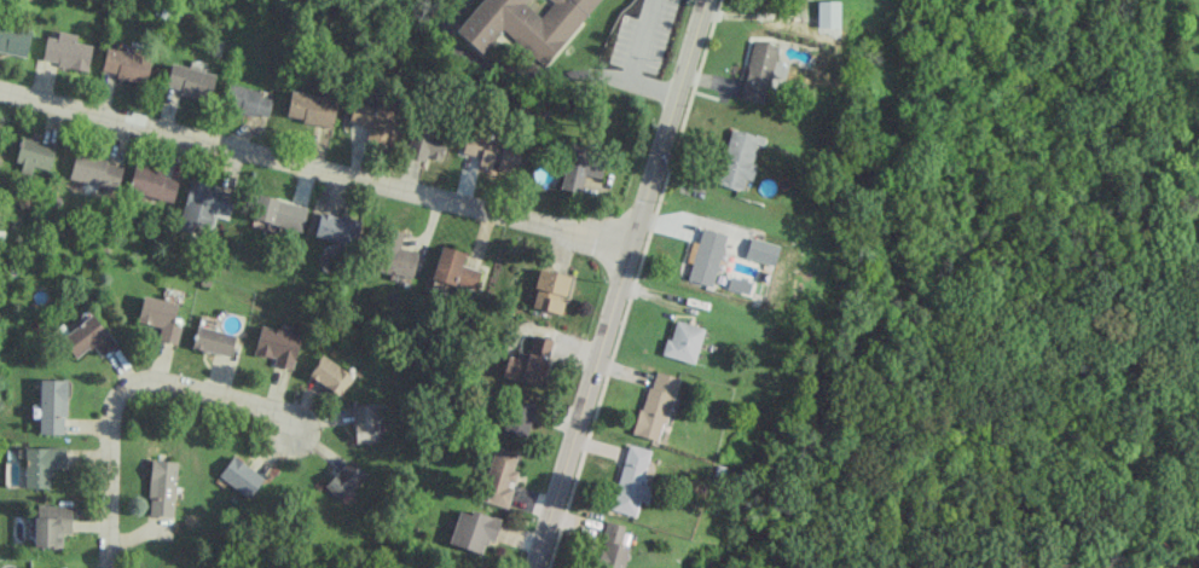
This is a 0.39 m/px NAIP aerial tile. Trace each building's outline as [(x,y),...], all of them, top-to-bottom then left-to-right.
[(455,33),(479,53),(498,30),(543,66),(597,0),(482,0),(455,33)] [(814,27),(837,27),(837,1),(814,1),(814,27)] [(30,30),(0,24),(0,51),(25,55),(30,30)] [(40,61),(86,70),(91,44),(45,35),(40,61)] [(739,98),(765,103),(776,45),(750,40),(739,98)] [(143,83),(149,57),(105,46),(98,72),(143,83)] [(207,99),(214,74),(169,63),(162,88),(207,99)] [(270,98),(258,96),(259,89),(226,84),(221,109),(267,116),(270,98)] [(332,127),(335,97),(288,92),(285,117),(302,119),(301,124),(332,127)] [(388,145),(396,111),(351,102),(347,122),(366,127),(364,140),(388,145)] [(445,133),(411,124),(403,154),(437,164),(445,133)] [(714,184),(741,191),(744,179),(747,179),(759,136),(729,128),(714,184)] [(460,154),(478,157),(476,171),(495,174),(495,170),(515,174),(521,144),(464,134),(460,154)] [(20,163),(18,172),(30,175),(32,166),(47,170),(54,144),(20,136),(14,162),(20,163)] [(68,179),(116,189),(121,165),(105,162),(106,158),(73,152),(68,179)] [(170,203),(177,177),(132,166),(125,191),(170,203)] [(213,216),(226,219),(232,190),(187,181),(176,230),(196,234),(198,226),(211,228),(213,216)] [(299,231),(306,207),(254,194),(249,219),(299,231)] [(358,222),(319,211),(312,236),(351,247),(358,222)] [(416,252),(398,248),(401,231),(384,228),(376,271),(411,277),(416,252)] [(714,286),(725,234),(700,228),(696,243),(690,241),(685,261),(690,263),(686,280),(714,286)] [(474,290),(479,270),(460,265),(463,252),(438,246),(430,279),(474,290)] [(561,314),(569,276),(538,269),(529,307),(561,314)] [(135,321),(158,327),(155,339),(175,344),(179,327),(171,325),(176,304),(141,295),(135,321)] [(115,345),(91,314),(59,339),(74,358),(91,345),(100,356),(115,345)] [(703,328),(673,319),(662,355),(693,364),(703,328)] [(233,335),(195,325),(189,347),(227,357),(233,335)] [(252,354),(273,358),(271,365),(291,370),(299,335),(258,325),(252,354)] [(524,360),(505,356),(500,376),(539,387),(551,340),(531,335),(524,360)] [(306,375),(340,396),(352,375),(319,355),(306,375)] [(659,442),(677,377),(650,370),(633,434),(659,442)] [(64,434),(65,379),(39,379),(38,433),(64,434)] [(534,404),(510,398),(501,430),(525,436),(534,404)] [(351,404),(353,442),(377,441),(376,404),(351,404)] [(650,449),(625,444),(610,510),(635,516),(638,501),(647,503),(651,486),(642,484),(650,449)] [(506,507),(512,484),(513,484),(516,471),(511,470),(516,452),(492,446),(479,500),(506,507)] [(25,447),(24,488),(49,488),(50,466),(64,467),(64,448),(25,447)] [(249,498),(263,477),(231,456),(217,476),(249,498)] [(338,500),(365,476),(349,459),(323,484),(338,500)] [(174,516),(176,461),(149,460),(147,515),(174,516)] [(71,534),(71,505),(34,505),(33,547),(62,547),(62,534),(71,534)] [(447,543),(485,555),(497,520),(459,508),(447,543)] [(628,546),(619,544),(623,525),(606,521),(595,567),(623,567),(628,546)]
